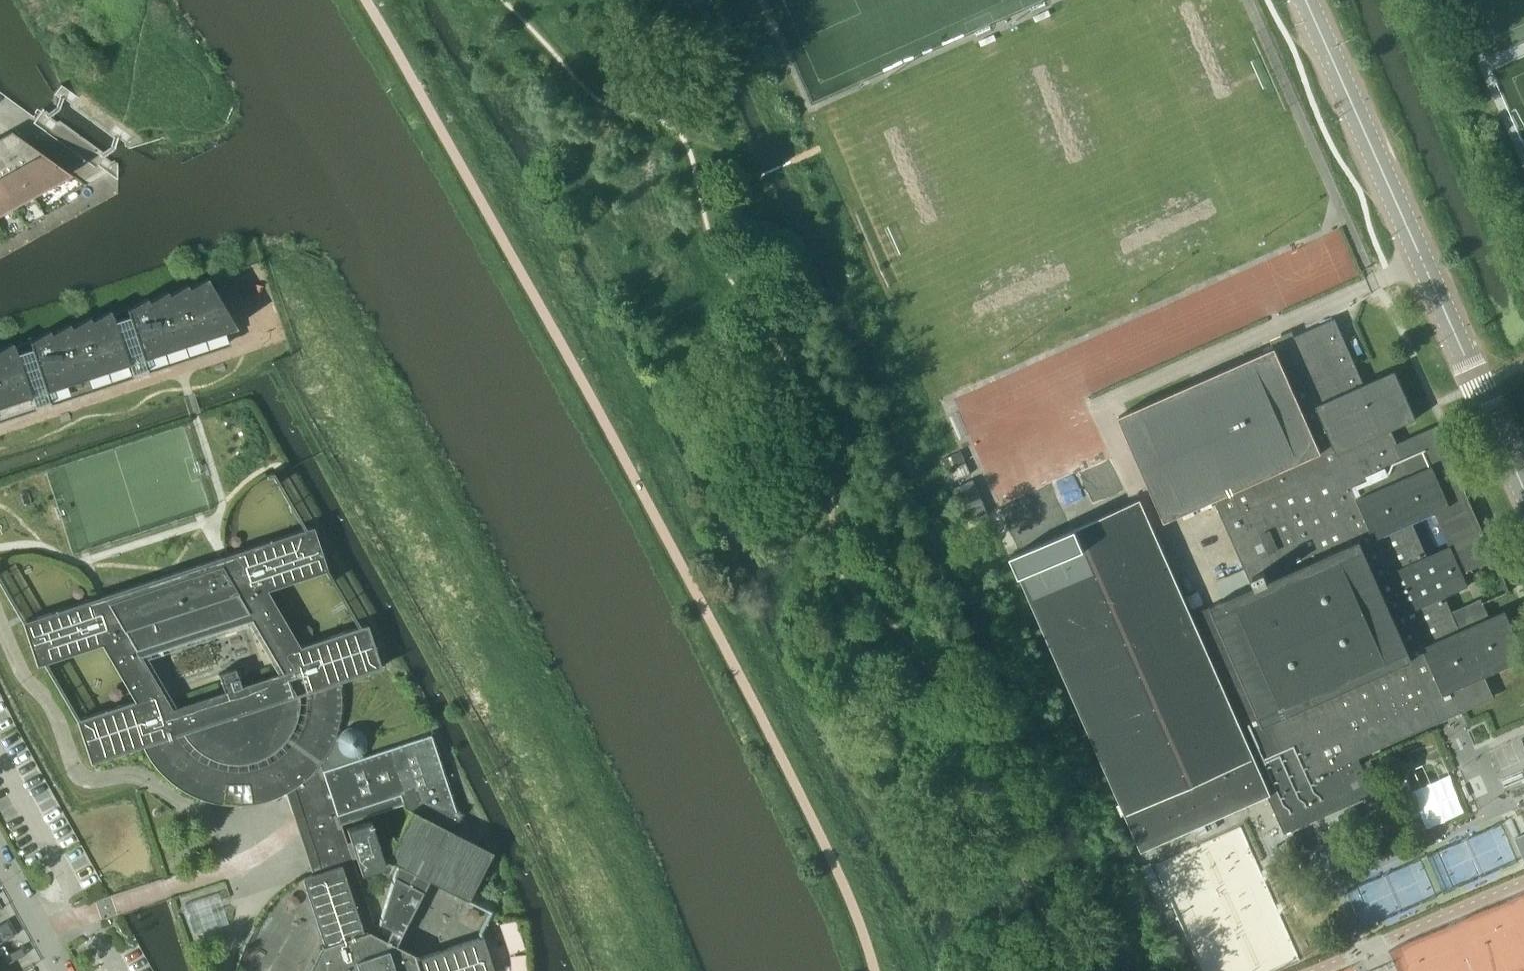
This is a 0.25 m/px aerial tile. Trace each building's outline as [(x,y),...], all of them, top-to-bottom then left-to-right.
[(11,130),(0,136),(2,139),(32,193),(33,195),(70,174),(71,173),(70,172),(35,147),(27,142),(26,141),(11,130)] [(0,140),(0,181),(13,204),(32,193),(2,139),(0,140)] [(13,204),(0,181),(0,211),(13,204)] [(132,373),(129,362),(143,358),(146,368),(149,367),(145,356),(236,326),(209,280),(128,307),(112,312),(30,339),(14,344),(0,349),(0,417),(132,373)] [(1119,416),(1165,521),(1216,498),(1254,586),(1210,605),(1211,606),(1192,614),(1141,498),(1011,556),(1142,851),(1270,794),(1286,829),(1316,816),(1373,791),(1358,758),(1444,719),(1494,697),(1484,676),(1523,658),(1523,651),(1505,609),(1492,615),(1483,595),(1449,610),(1443,596),(1468,585),(1463,572),(1495,557),(1436,425),(1395,443),(1390,430),(1416,418),(1395,370),(1363,385),(1334,320),(1119,416)] [(961,451),(942,459),(946,469),(965,460),(961,451)] [(966,462),(943,472),(948,483),(971,473),(966,462)] [(306,528),(273,472),(266,474),(267,476),(272,475),(304,529),(25,621),(0,578),(0,583),(23,621),(37,665),(44,662),(77,719),(91,762),(143,745),(145,749),(147,753),(149,757),(153,762),(156,767),(160,771),(164,775),(168,779),(173,782),(177,786),(182,789),(187,792),(192,794),(198,797),(203,799),(208,800),(214,802),(219,803),(225,804),(231,804),(236,804),(242,804),(247,804),(253,803),(258,802),(264,801),(269,799),(274,797),(279,795),(284,793),(289,790),(293,787),(321,871),(302,877),(324,944),(319,946),(307,970),(494,970),(482,935),(415,958),(414,953),(395,943),(405,923),(424,886),(428,879),(468,899),(492,851),(485,847),(477,843),(482,833),(464,824),(459,834),(452,831),(462,813),(456,811),(431,734),(386,749),(361,758),(360,755),(362,753),(363,752),(365,751),(366,749),(367,747),(367,745),(368,743),(368,741),(367,738),(367,736),(366,734),(365,733),(363,731),(362,730),(360,729),(358,728),(356,727),(354,727),(352,727),(349,728),(347,728),(346,729),(344,731),(342,732),(341,734),(340,736),(335,733),(337,728),(338,723),(339,718),(340,712),(340,707),(341,702),(341,696),(340,691),(340,686),(339,681),(381,667),(367,623),(360,626),(327,569),(313,526),(306,528)] [(973,478),(972,479),(952,488),(966,520),(987,511),(973,478)] [(1515,838),(1523,859),(1523,834),(1515,838)] [(1254,969),(1322,943),(1308,908),(1308,909),(1303,896),(1296,899),(1300,908),(1290,911),(1285,897),(1283,898),(1281,893),(1300,885),(1293,866),(1251,882),(1255,891),(1263,888),(1267,899),(1268,899),(1288,950),(1266,958),(1265,957),(1251,962),(1254,969)] [(1517,912),(1514,914),(1522,926),(1501,926),(1516,933),(1503,942),(1519,949),(1519,959),(1523,955),(1523,912),(1517,912)] [(7,920),(0,924),(0,933),(10,927),(7,920)] [(2,941),(14,935),(11,927),(0,933),(0,937),(2,941)] [(25,954),(21,947),(9,953),(12,960),(25,954)] [(1485,970),(1489,970),(1488,970),(1523,970),(1523,958),(1485,970)]
